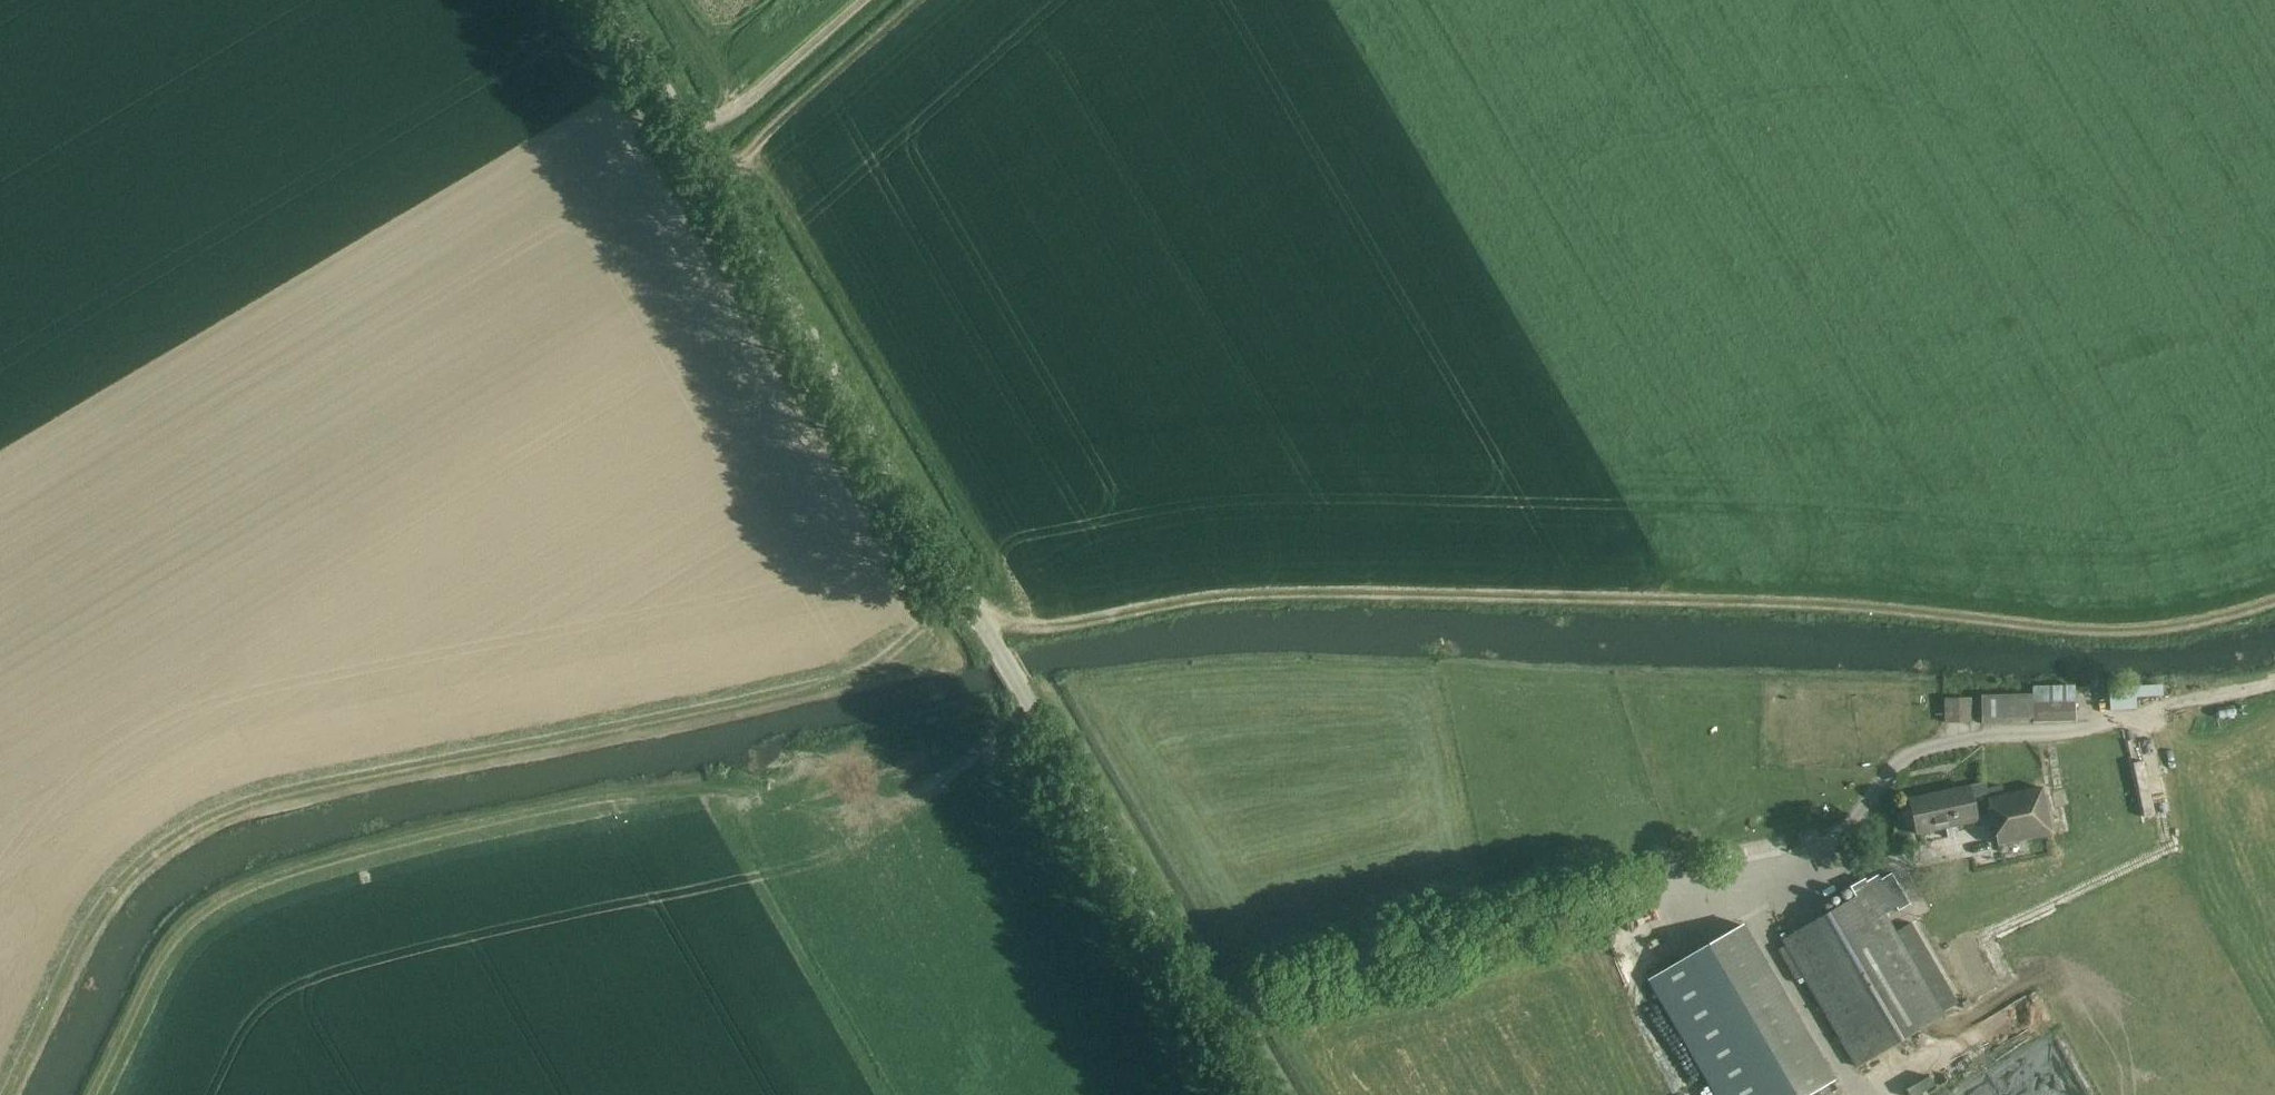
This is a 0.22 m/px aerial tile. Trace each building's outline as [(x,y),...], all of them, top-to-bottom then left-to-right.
[(1982,726),(2066,723),(2076,723),(2075,687),(2032,688),(2032,696),(1981,697),(1982,726)] [(1972,724),(1971,699),(1943,700),(1944,724),(1972,724)] [(1968,787),(1908,800),(1916,835),(1946,828),(1948,838),(1958,836),(1956,826),(1976,822),(1976,820),(1990,817),(1996,845),(2050,834),(2041,788),(2004,796),(2002,786),(1987,790),(1985,784),(1969,787),(1968,787)] [(1893,933),(1868,889),(1782,940),(1857,1068),(1943,1017),(1941,1014),(1957,1005),(1909,924),(1893,933)] [(1649,979),(1717,1094),(1810,1094),(1834,1081),(1742,925),(1649,979)]
